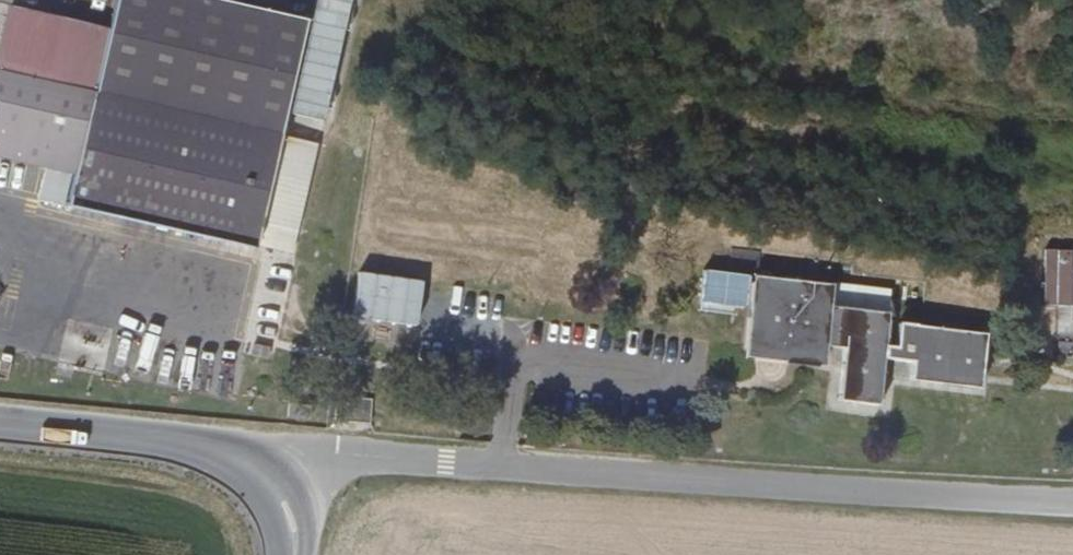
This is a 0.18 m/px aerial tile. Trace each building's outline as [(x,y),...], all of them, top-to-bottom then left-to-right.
[(344,34),(209,0),(144,0),(135,37),(118,103),(60,88),(76,23),(34,13),(28,38),(0,146),(0,155),(99,180),(90,214),(285,263),(314,151),(321,124),(344,34)] [(321,124),(355,133),(366,86),(384,17),(389,0),(352,0),(344,34),(321,124)] [(28,38),(34,13),(0,4),(0,31),(28,38)] [(135,37),(76,23),(60,88),(118,103),(135,37)] [(0,31),(0,146),(28,38),(0,31)] [(348,161),(314,151),(285,263),(322,273),(348,161)] [(773,371),(850,379),(852,366),(790,361),(794,300),(848,308),(847,317),(857,317),(860,294),(778,287),(773,371)] [(518,313),(392,289),(384,333),(400,336),(394,369),(504,389),(518,313)] [(874,362),(870,413),(911,417),(915,370),(916,357),(919,324),(857,317),(847,317),(848,308),(794,300),(790,361),(852,366),(858,359),(874,362)] [(947,335),(930,333),(928,357),(916,357),(915,370),(944,372),(947,335)] [(1017,342),(947,335),(944,372),(942,390),(1012,396),(1017,342)] [(352,420),(351,435),(385,437),(387,413),(371,413),(371,420),(352,420)]
